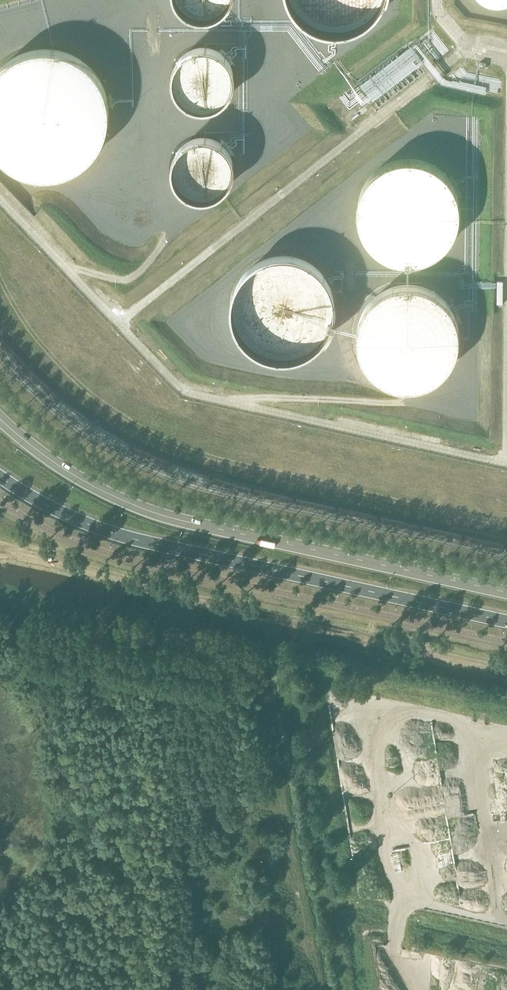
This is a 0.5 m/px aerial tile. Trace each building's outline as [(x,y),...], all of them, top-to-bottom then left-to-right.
[(174,0),(175,2),(176,4),(178,7),(179,8),(180,10),(182,12),(184,13),(186,14),(187,15),(189,16),(192,17),(194,18),(196,18),(198,19),(200,19),(203,19),(205,19),(207,19),(210,18),(212,18),(214,17),(216,16),(217,16),(219,15),(221,14),(223,12),(226,10),(226,9),(228,7),(229,6),(230,4),(231,2),(232,1),(232,0),(174,0)] [(287,1),(289,4),(291,8),(292,10),(295,13),(296,15),(298,17),(301,20),(303,21),(306,24),(308,25),(312,27),(315,29),(318,30),(321,31),(324,32),(328,33),(330,33),(334,33),(337,33),(341,33),(343,33),(347,32),(350,32),(354,31),(356,30),(358,29),(362,27),(365,25),(368,24),(370,22),(373,20),(376,17),(377,15),(379,13),(381,11),(381,10),(383,7),(385,4),(386,2),(386,1),(387,0),(287,0),(287,1)] [(418,35),(418,46),(443,46),(443,35),(418,35)] [(230,60),(229,58),(227,56),(225,54),(224,53),(222,52),(221,51),(219,49),(216,48),(213,47),(211,46),(209,46),(206,45),(203,45),(201,45),(198,46),(196,46),(193,47),(191,48),(189,49),(186,50),(184,51),(182,53),(180,55),(178,58),(177,59),(175,62),(174,65),(173,66),(172,68),(172,69),(172,70),(172,72),(171,75),(171,77),(171,78),(171,80),(172,82),(172,84),(173,86),(173,87),(174,89),(174,91),(175,93),(177,95),(178,97),(179,98),(181,101),(183,102),(185,103),(187,105),(189,106),(191,107),(193,107),(195,108),(198,108),(200,109),(202,109),(204,109),(206,109),(209,108),(211,108),(213,107),(215,106),(217,106),(219,105),(221,104),(222,102),(225,100),(226,99),(227,98),(229,95),(230,93),(231,92),(232,90),(233,89),(233,87),(234,85),(234,83),(234,82),(235,80),(235,78),(235,77),(235,75),(235,73),(234,71),(234,68),(233,66),(232,64),(232,63),(231,62),(230,60)] [(3,158),(6,161),(8,162),(10,164),(13,166),(15,167),(18,168),(22,170),(24,171),(27,172),(31,173),(34,174),(36,174),(39,174),(44,175),(46,175),(49,174),(52,174),(55,174),(58,173),(62,172),(66,171),(68,170),(72,168),(75,167),(79,165),(81,163),(83,162),(85,160),(88,158),(90,156),(92,154),(94,151),(96,149),(98,146),(100,143),(101,140),(102,138),(103,137),(104,134),(105,131),(106,129),(107,126),(107,123),(107,122),(108,120),(108,117),(108,115),(108,112),(108,109),(108,106),(108,103),(107,101),(107,98),(106,95),(105,92),(104,90),(103,87),(102,84),(101,82),(99,78),(97,76),(95,74),(94,71),(92,69),(90,67),(88,65),(86,63),(84,62),(81,60),(79,58),(76,57),(74,56),(71,54),(69,53),(66,52),(63,51),(61,51),(57,50),(54,49),(51,49),(48,49),(45,49),(43,49),(40,49),(37,49),(33,50),(30,50),(27,51),(25,52),(22,53),(19,54),(17,55),(14,57),(12,58),(9,60),(7,61),(5,63),(3,65),(0,68),(0,155),(3,158)] [(231,152),(230,150),(228,148),(226,146),(224,144),(223,143),(221,141),(220,141),(218,139),(216,138),(213,137),(210,136),(208,136),(205,136),(202,135),(199,136),(197,136),(195,136),(193,137),(190,138),(187,140),(185,141),(183,142),(181,144),(179,146),(178,147),(177,148),(177,149),(176,151),(174,153),(173,155),(172,158),(172,159),(172,161),(171,163),(171,165),(171,166),(171,169),(171,171),(172,173),(172,175),(173,178),(174,180),(175,182),(176,184),(177,186),(178,187),(180,189),(182,191),(183,192),(185,193),(186,194),(187,195),(189,196),(192,197),(195,198),(197,198),(199,198),(202,199),(204,199),(206,199),(208,198),(210,198),(212,197),(214,197),(215,196),(217,195),(220,194),(221,193),(222,192),(224,191),(225,189),(227,188),(228,186),(230,184),(231,181),(232,179),(233,177),(233,175),(234,174),(234,172),(234,171),(234,169),(234,168),(234,166),(234,164),(234,163),(234,161),(233,159),(233,157),(232,155),(231,154),(231,152)] [(459,211),(459,209),(459,206),(459,203),(459,201),(458,198),(458,196),(457,193),(456,191),(455,189),(454,186),(453,184),(452,182),(450,180),(449,178),(447,176),(445,174),(444,172),(442,170),(440,168),(437,167),(435,166),(434,165),(432,164),(430,162),(427,161),(425,161),(423,160),(420,159),(418,159),(415,158),(413,158),(410,158),(407,158),(405,158),(402,158),(400,158),(397,159),(395,159),(392,160),(390,161),(388,162),(385,163),(383,164),(381,166),(379,167),(376,169),(374,171),(372,173),(370,175),(369,177),(367,179),(366,181),(364,183),(363,185),(362,187),(361,190),(360,191),(360,193),(359,196),(358,198),(358,201),(357,203),(357,206),(357,208),(357,211),(357,214),(358,216),(358,219),(359,221),(359,224),(360,226),(361,228),(362,231),(363,233),(365,235),(366,237),(367,238),(368,240),(370,242),(372,244),(373,246),(375,248),(377,249),(379,251),(382,252),(384,254),(386,255),(388,256),(391,257),(392,257),(394,258),(397,259),(399,259),(402,259),(406,260),(408,260),(411,260),(413,260),(416,259),(418,259),(421,258),(423,258),(427,256),(429,255),(432,254),(434,253),(436,252),(438,250),(440,249),(442,247),(444,245),(446,243),(447,242),(449,240),(450,237),(452,235),(453,233),(454,231),(455,228),(457,225),(457,224),(458,221),(458,219),(459,216),(459,214),(459,211)] [(336,308),(336,306),(336,303),(335,300),(335,298),(334,295),(334,291),(333,289),(332,286),(331,284),(330,282),(328,279),(326,276),(325,274),(323,272),(322,270),(320,268),(318,266),(316,265),(314,263),(312,262),(309,260),(307,259),(305,258),(302,257),(300,256),(298,255),(295,255),(293,254),(290,254),(287,253),(285,253),(282,253),(280,253),(276,254),(272,254),(269,255),(267,256),(264,257),(262,258),(260,259),(257,260),(255,261),(253,263),(251,264),(249,266),(246,268),(245,269),(243,271),(242,273),(240,275),(239,277),(237,279),(236,282),(235,284),(234,286),(233,289),(232,291),(232,294),(231,296),(231,299),(230,301),(230,304),(230,307),(230,309),(230,312),(231,314),(231,317),(232,319),(233,322),(233,324),(234,327),(235,329),(237,331),(238,334),(239,336),(241,338),(242,340),(244,342),(246,344),(248,346),(250,347),(253,350),(256,352),(258,353),(261,354),(263,355),(266,356),(268,357),(271,357),(273,358),(276,358),(278,359),(281,359),(283,359),(286,359),(289,359),(291,358),(294,358),(296,357),(299,356),(301,356),(304,355),(306,354),(308,352),(310,351),(313,350),(315,348),(317,347),(319,345),(321,343),(322,341),(324,339),(326,337),(327,335),(328,333),(330,331),(331,328),(332,326),(333,323),(334,321),(334,318),(335,316),(335,313),(335,311),(336,308)] [(459,333),(459,330),(458,328),(458,325),(457,323),(457,320),(456,318),(455,315),(454,313),(453,311),(452,309),(450,306),(448,303),(446,301),(445,300),(443,298),(441,296),(439,294),(437,293),(435,291),(434,291),(431,290),(429,288),(427,287),(424,287),(422,286),(419,285),(417,285),(414,284),(412,284),(409,284),(407,284),(404,284),(402,284),(399,284),(396,285),(394,286),(390,287),(388,288),(386,289),(382,290),(380,292),(378,293),(376,295),(374,296),(372,298),(370,300),(368,302),(368,303),(366,305),(365,307),(363,309),(362,311),(361,314),(360,316),(359,318),(358,321),(358,323),(357,326),(357,328),(356,331),(356,334),(356,336),(356,339),(357,341),(357,344),(358,346),(358,349),(359,351),(360,354),(361,356),(362,358),(363,360),(364,363),(366,365),(367,367),(369,369),(372,372),(374,374),(376,376),(378,377),(381,379),(383,380),(385,381),(387,382),(390,383),(392,384),(395,385),(397,385),(400,386),(402,386),(405,386),(407,386),(410,386),(412,386),(415,386),(417,385),(420,385),(422,384),(425,383),(427,382),(430,381),(432,380),(434,379),(436,378),(438,376),(440,375),(442,373),(444,371),(446,369),(448,367),(449,365),(451,363),(452,361),(453,359),(454,356),(455,354),(456,352),(457,349),(458,347),(458,344),(458,342),(459,339),(459,338),(459,335),(459,333)]
